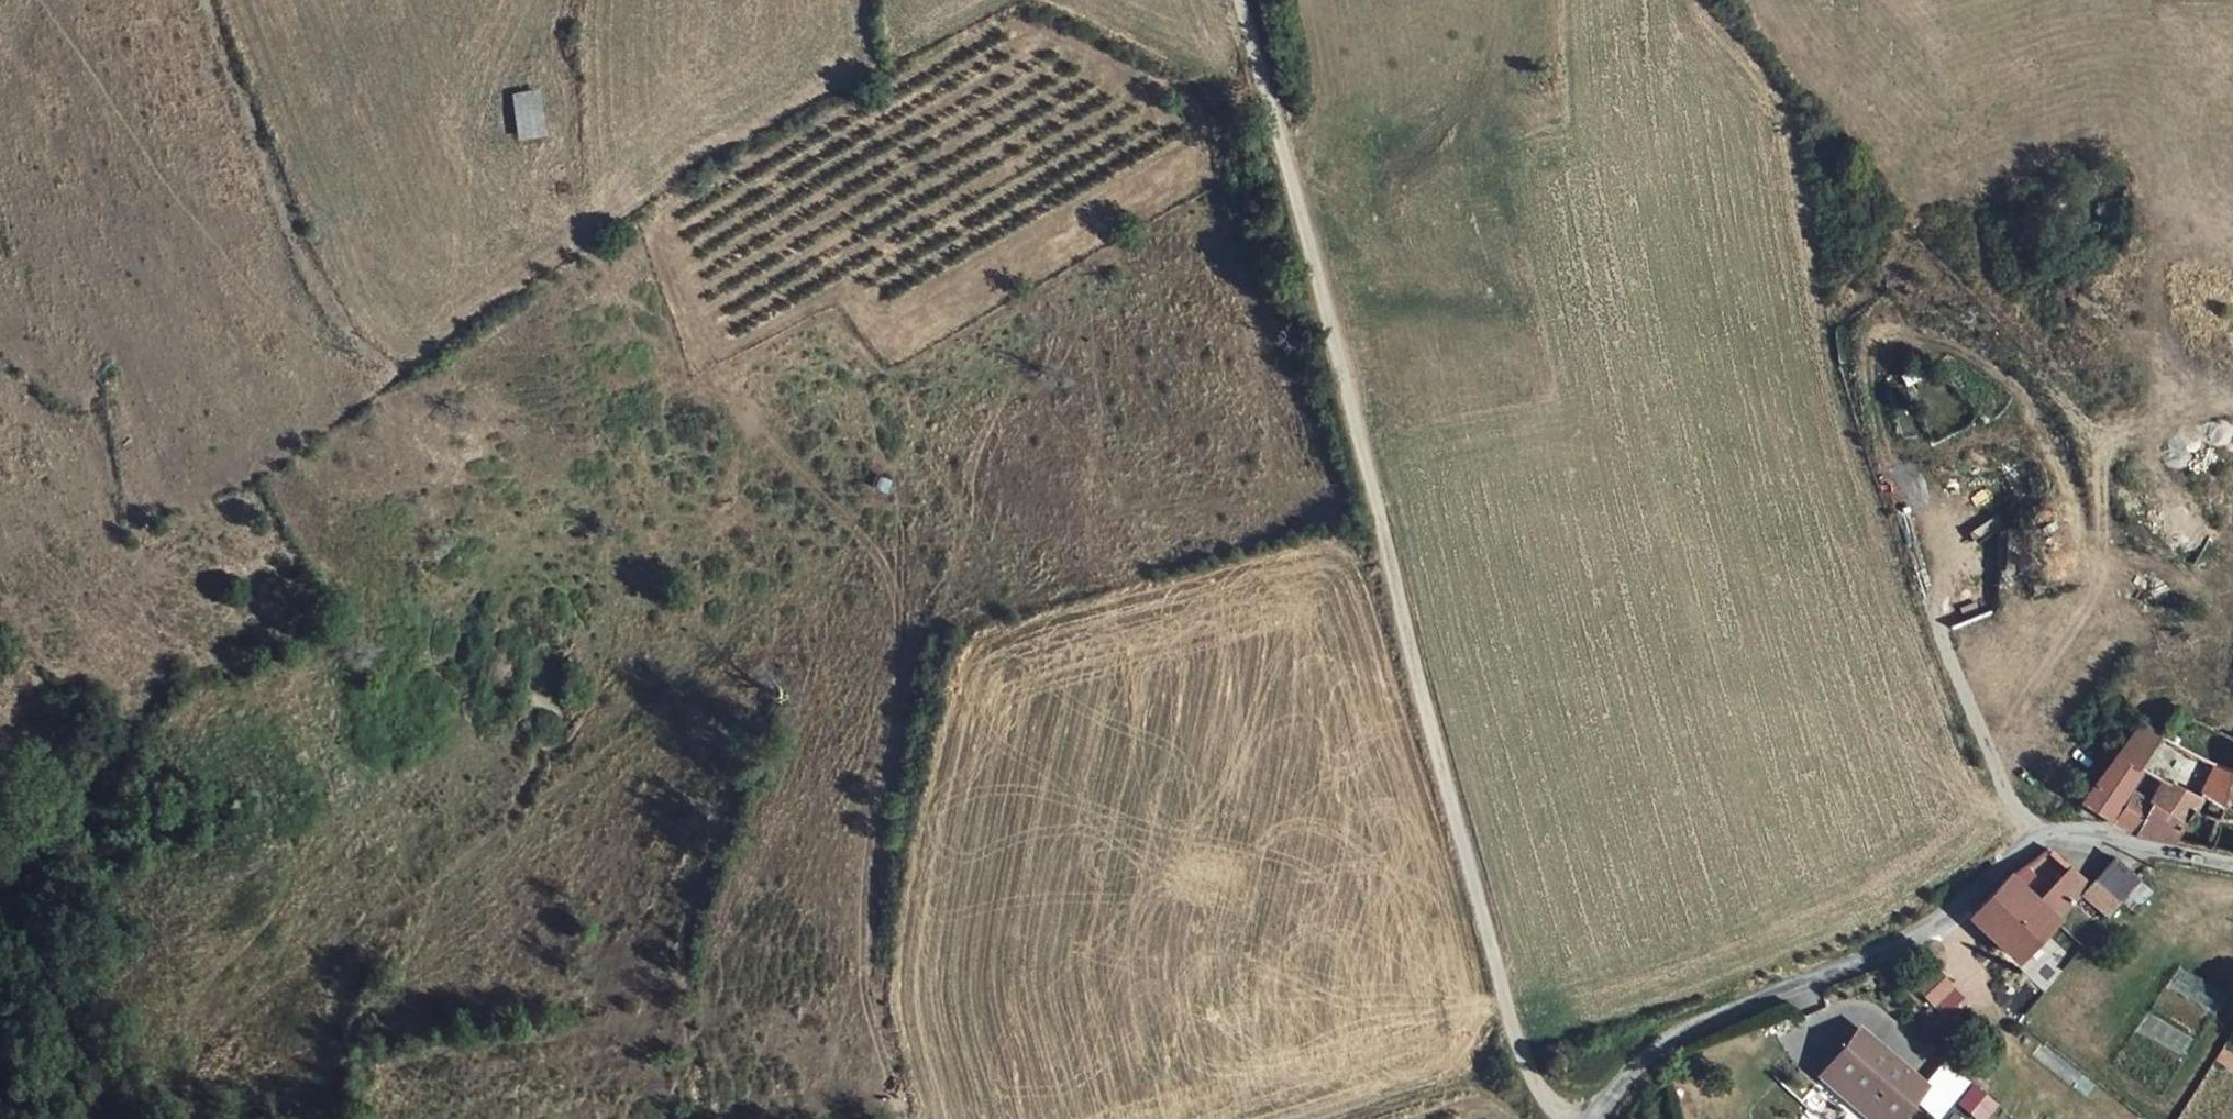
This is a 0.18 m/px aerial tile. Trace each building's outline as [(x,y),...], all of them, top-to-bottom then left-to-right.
[(518,141),(547,136),(539,88),(510,93),(518,141)] [(2200,741),(2189,774),(2232,790),(2232,752),(2200,741)] [(2149,796),(2157,779),(2142,772),(2134,789),(2149,796)] [(2074,831),(2089,840),(2130,843),(2155,802),(2094,773),(2092,776),(2096,779),(2103,782),(2113,788),(2102,808),(2091,802),(2074,831)] [(2091,802),(2084,798),(2065,825),(2074,831),(2091,802)] [(2087,912),(2113,880),(2082,858),(2062,882),(2056,888),(2087,912)] [(1995,960),(2038,915),(2056,888),(2062,882),(2043,867),(2014,898),(1992,878),(1953,923),(1995,960)] [(1910,1000),(1929,980),(1912,962),(1892,982),(1910,1000)] [(1942,1019),(1964,997),(1943,977),(1922,999),(1942,1019)] [(1839,1024),(1809,1059),(1875,1116),(1906,1078),(1839,1024)] [(2232,1068),(2232,1048),(2222,1045),(2217,1063),(2232,1068)] [(1809,1059),(1801,1069),(1860,1118),(1873,1118),(1875,1116),(1809,1059)] [(1998,1103),(1972,1083),(1955,1104),(1975,1118),(1985,1118),(1998,1103)]
